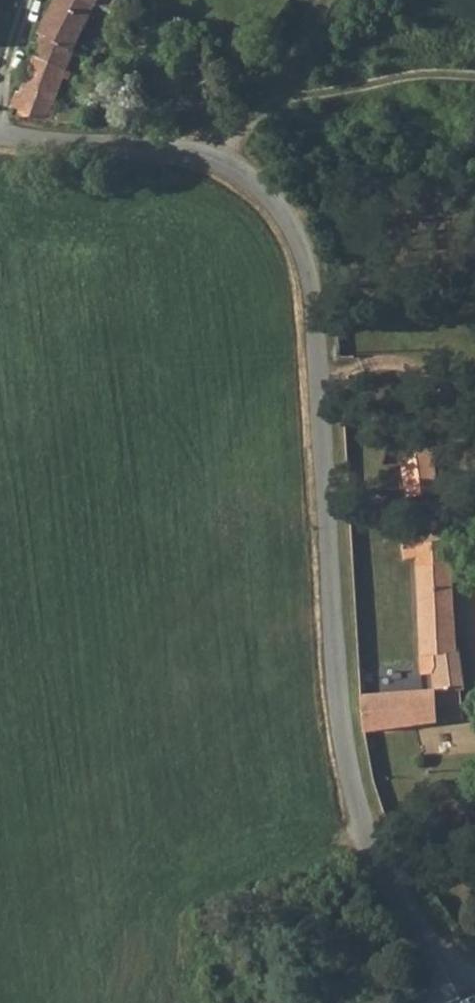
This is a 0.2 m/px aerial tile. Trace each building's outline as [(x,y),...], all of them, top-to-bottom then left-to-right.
[(24,78),(13,114),(59,123),(60,112),(53,110),(81,40),(100,0),(54,0),(36,34),(48,38),(40,59),(35,81),(24,78)] [(24,78),(35,81),(40,59),(31,57),(24,78)] [(403,458),(411,498),(444,491),(435,451),(403,458)] [(458,649),(450,537),(404,543),(407,558),(417,557),(424,655),(420,655),(422,674),(435,674),(434,688),(363,694),(366,729),(465,719),(464,690),(468,690),(463,648),(458,649)] [(474,718),(474,689),(468,690),(464,690),(465,719),(474,718)]
